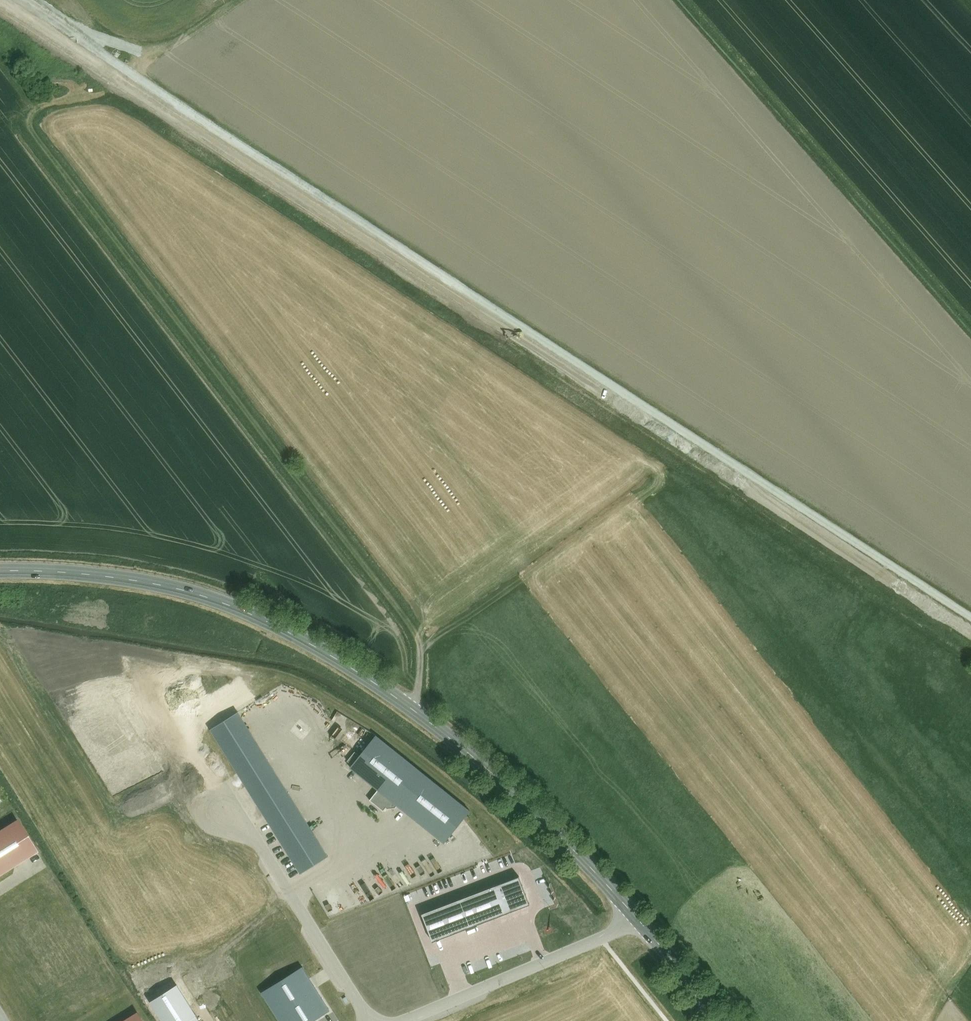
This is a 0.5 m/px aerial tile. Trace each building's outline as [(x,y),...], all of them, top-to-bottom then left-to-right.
[(206,729),(295,871),(333,849),(239,710),(206,729)] [(415,816),(445,838),(470,804),(379,732),(349,766),(377,787),(367,797),(384,809),(399,804),(415,816)] [(0,826),(0,870),(37,847),(17,815),(0,826)] [(303,963),(261,989),(281,1020),(309,1020),(331,1007),(303,963)] [(119,1020),(143,1020),(137,1009),(119,1020)] [(196,1011),(181,1020),(202,1020),(196,1011)]
